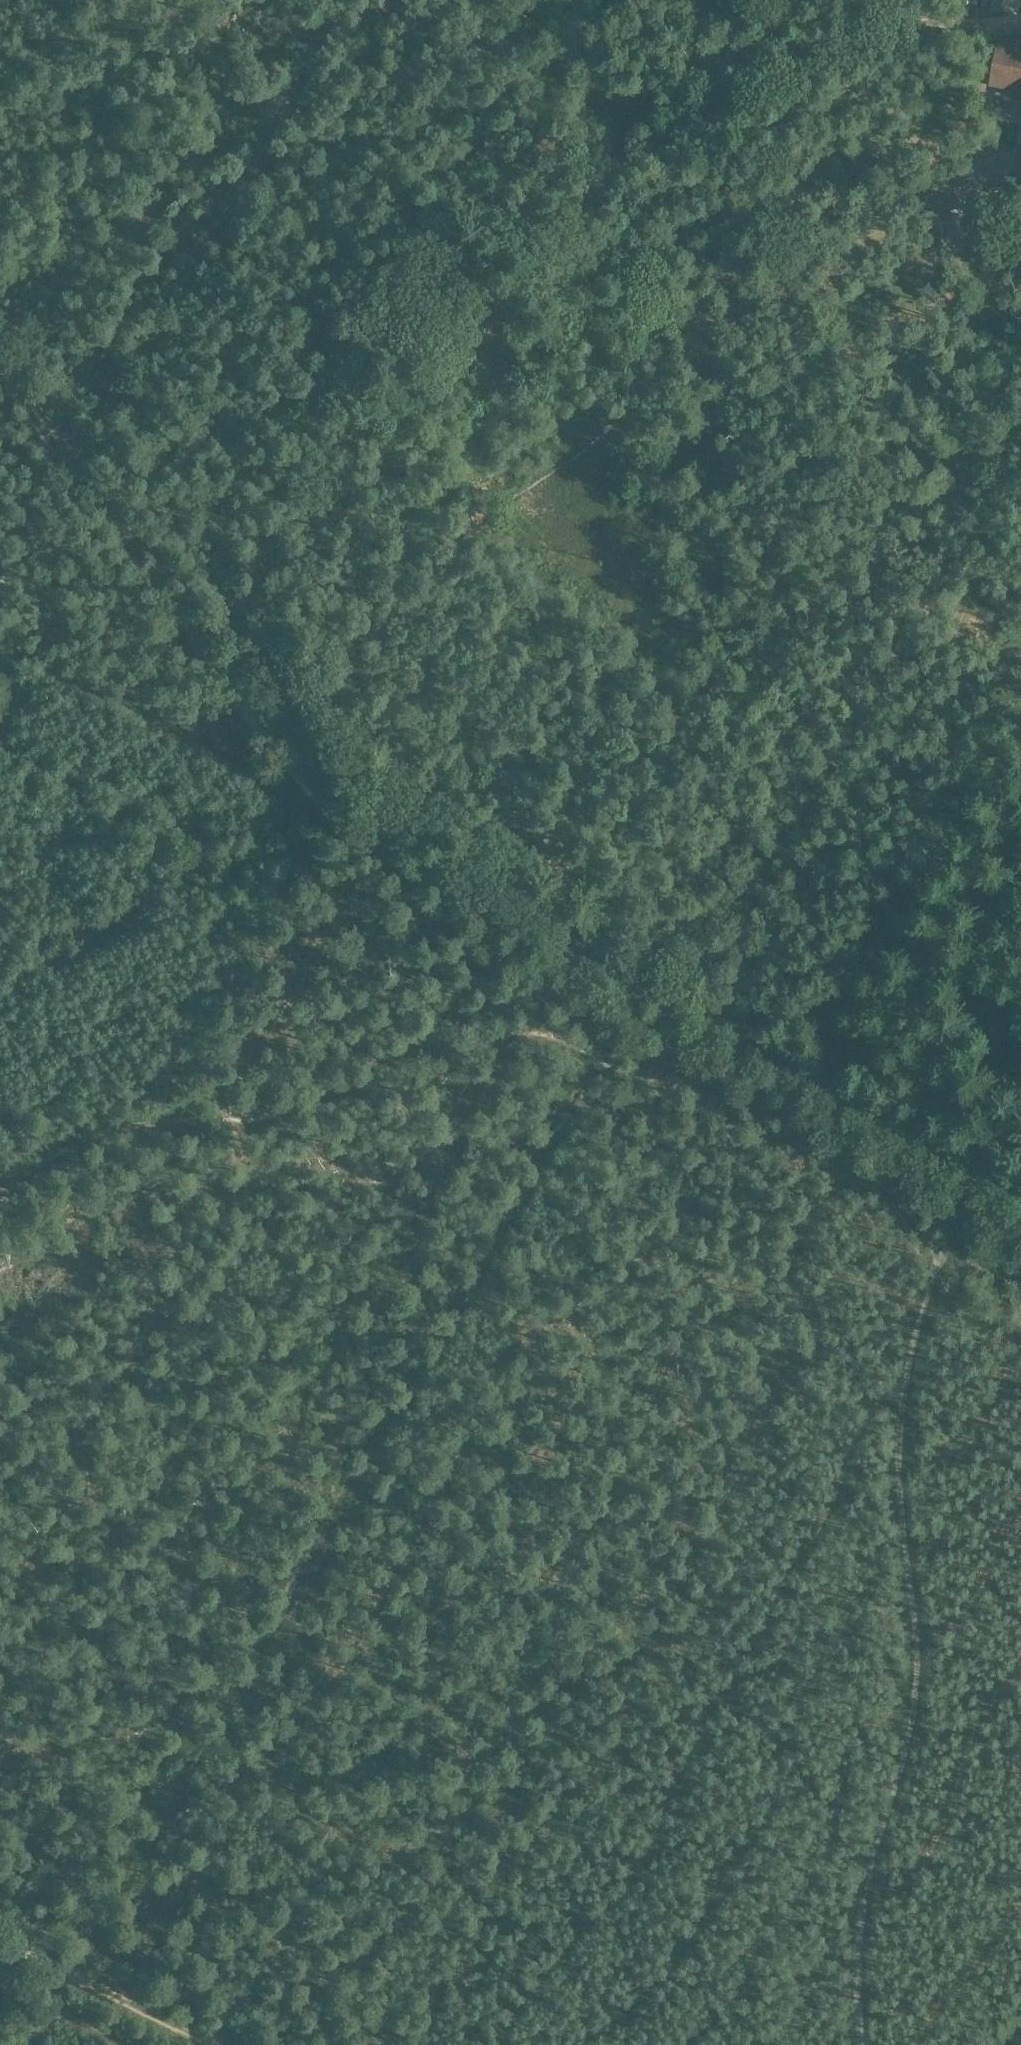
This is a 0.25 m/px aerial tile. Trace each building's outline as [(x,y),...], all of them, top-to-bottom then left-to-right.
[(996,59),(1020,62),(1020,41),(1001,38),(996,59)]
